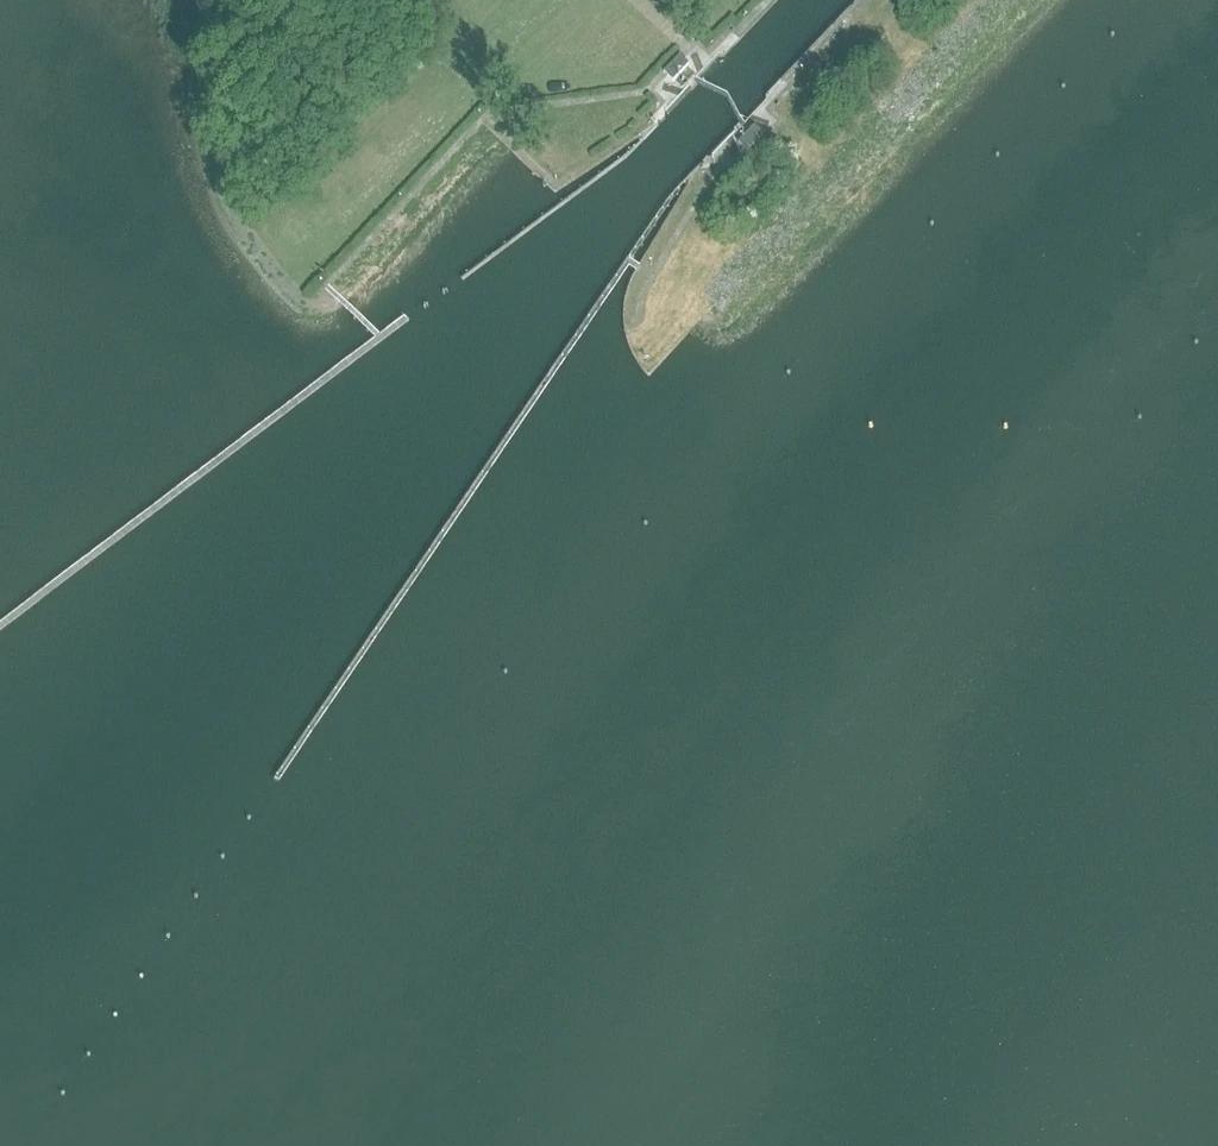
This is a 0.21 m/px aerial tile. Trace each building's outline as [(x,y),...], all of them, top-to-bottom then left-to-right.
[(664,71),(673,80),(689,63),(680,55),(664,71)] [(739,142),(748,151),(765,134),(755,125),(739,142)]
